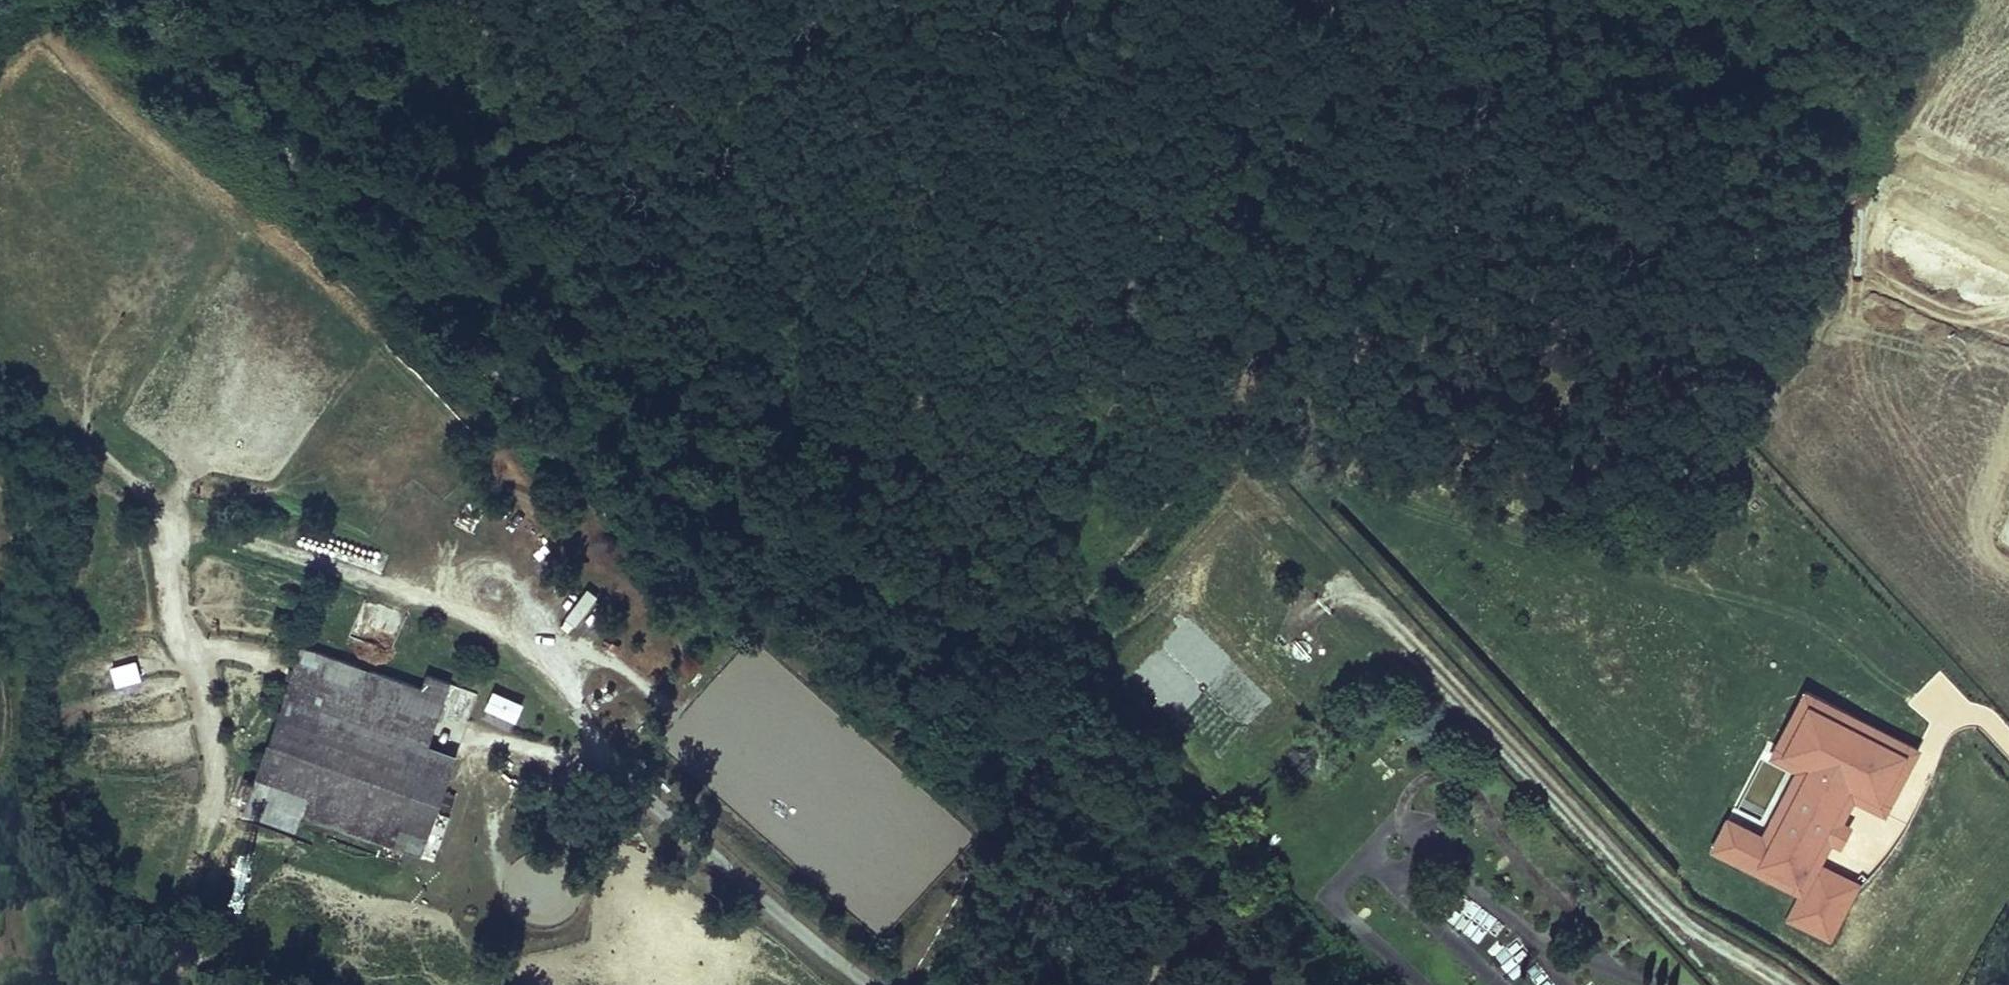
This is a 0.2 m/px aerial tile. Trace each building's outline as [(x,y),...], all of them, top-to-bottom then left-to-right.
[(249,803),(294,820),(302,799),(396,834),(445,703),(306,651),(260,775),(252,772),(247,788),(254,790),(249,803)] [(1910,736),(1795,681),(1765,744),(1789,755),(1758,819),(1719,801),(1701,840),(1792,884),(1781,907),(1831,931),(1859,872),(1816,851),(1846,788),(1878,804),(1910,736)] [(492,692),(484,712),(515,724),(523,704),(492,692)] [(1453,926),(1477,944),(1496,920),(1472,902),(1453,926)]
